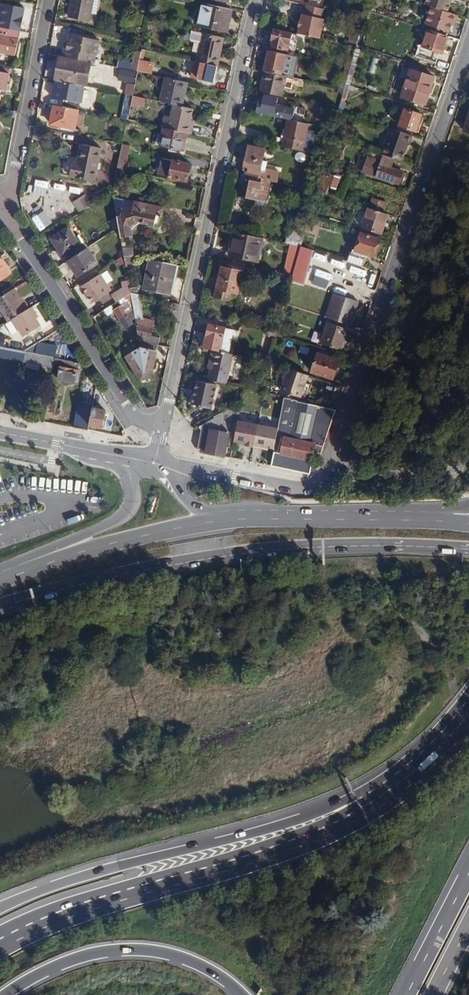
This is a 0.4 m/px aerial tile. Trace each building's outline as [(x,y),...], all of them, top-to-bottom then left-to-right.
[(69,17),(89,21),(91,13),(97,14),(100,0),(72,0),(69,17)] [(425,5),(437,9),(448,13),(452,0),(427,0),(425,5)] [(228,32),(233,10),(203,3),(199,26),(228,32)] [(1,27),(20,31),(24,8),(5,4),(1,27)] [(300,28),(299,34),(322,39),(326,20),(323,19),(325,10),(307,6),(305,15),(303,15),(302,21),(300,21),(299,27),(300,28)] [(448,13),(437,9),(431,26),(449,31),(452,24),(454,25),(456,16),(448,13)] [(142,25),(144,14),(136,12),(133,23),(142,25)] [(15,55),(20,31),(1,27),(0,27),(0,52),(15,55)] [(448,36),(428,30),(422,46),(442,53),(448,36)] [(201,44),(197,62),(201,63),(218,66),(224,38),(191,31),(190,39),(191,42),(201,44)] [(287,51),(291,34),(274,31),(272,41),(273,42),(272,47),(287,51)] [(64,57),(89,62),(96,63),(97,56),(89,54),(91,40),(70,36),(69,41),(67,41),(65,51),(64,57)] [(346,84),(350,85),(351,85),(361,47),(357,45),(350,69),(346,84)] [(270,51),(265,72),(281,75),(284,61),(293,63),(294,56),(270,51)] [(61,56),(56,81),(85,86),(89,62),(64,57),(61,56)] [(372,58),(369,71),(375,73),(378,59),(372,58)] [(155,62),(141,59),(138,71),(153,74),(155,62)] [(130,69),(131,63),(121,62),(118,80),(136,82),(138,70),(130,69)] [(218,66),(201,63),(198,79),(214,82),(218,66)] [(12,68),(0,66),(0,89),(9,91),(11,84),(8,83),(12,68)] [(340,82),(338,88),(344,89),(346,84),(350,69),(345,68),(342,82),(340,82)] [(425,105),(434,78),(411,70),(402,97),(425,105)] [(263,82),(261,92),(282,97),(286,76),(281,75),(265,72),(264,72),(262,82),(263,82)] [(161,102),(174,104),(183,106),(188,83),(166,77),(161,102)] [(56,99),(54,106),(78,110),(79,104),(82,104),(85,86),(56,81),(53,99),(56,99)] [(135,94),(135,83),(126,82),(125,93),(135,94)] [(121,119),(128,120),(131,104),(132,101),(133,95),(126,94),(121,119)] [(132,101),(131,104),(136,105),(137,102),(140,103),(142,97),(133,95),(132,101)] [(264,104),(261,103),(257,103),(255,112),(290,120),(291,121),(294,110),(275,106),(277,99),(266,97),(264,104)] [(166,128),(188,133),(194,134),(197,122),(192,120),(194,109),(183,106),(174,104),(171,117),(169,116),(166,128)] [(78,110),(54,106),(51,124),(74,129),(78,110)] [(416,132),(422,115),(405,109),(400,126),(416,132)] [(286,139),(284,147),(312,153),(316,132),(307,130),(309,124),(291,121),(290,120),(288,129),(284,129),(282,138),(286,139)] [(166,128),(163,127),(162,134),(158,133),(155,144),(184,151),(188,133),(166,128)] [(411,136),(391,129),(381,154),(401,161),(408,142),(409,143),(411,136)] [(339,156),(344,144),(337,142),(333,153),(339,156)] [(95,181),(102,148),(82,144),(80,158),(67,156),(63,174),(95,181)] [(123,144),(118,169),(126,170),(131,146),(123,144)] [(244,175),(270,181),(277,182),(279,172),(261,168),(265,149),(249,146),(244,167),(246,167),(244,175)] [(381,154),(365,149),(363,156),(368,157),(363,172),(399,185),(403,173),(392,169),(393,166),(379,161),(381,154)] [(187,181),(191,165),(162,158),(159,175),(187,181)] [(322,172),(316,191),(327,194),(329,187),(336,189),(340,178),(322,172)] [(244,175),(242,175),(238,195),(265,201),(270,181),(244,175)] [(92,204),(87,197),(76,204),(81,212),(92,204)] [(114,197),(121,238),(132,236),(131,227),(137,221),(160,226),(164,209),(114,197)] [(369,209),(384,213),(388,203),(373,198),(369,209)] [(55,220),(69,211),(66,206),(52,215),(55,220)] [(382,234),(388,215),(384,213),(369,209),(368,208),(362,227),(382,234)] [(312,209),(309,217),(316,219),(318,211),(312,209)] [(309,217),(309,219),(305,232),(317,235),(321,221),(316,219),(309,217)] [(65,256),(68,261),(83,251),(79,247),(81,246),(69,228),(52,239),(63,257),(65,256)] [(286,243),(291,244),(301,247),(305,232),(290,228),(286,243)] [(263,239),(235,232),(230,256),(258,262),(263,239)] [(380,240),(361,234),(355,252),(368,256),(374,258),(380,240)] [(290,253),(285,274),(293,276),(301,247),(291,244),(289,251),(290,253)] [(123,248),(124,256),(126,264),(136,263),(134,246),(123,248)] [(301,247),(293,276),(292,280),(304,283),(313,251),(301,247)] [(83,251),(68,261),(78,277),(98,263),(88,248),(83,251)] [(345,261),(364,267),(368,256),(355,252),(349,250),(345,261)] [(12,273),(0,255),(0,281),(12,273)] [(170,294),(177,265),(160,261),(150,262),(145,288),(170,294)] [(238,294),(243,272),(222,267),(216,298),(231,301),(233,293),(238,294)] [(92,303),(108,293),(105,287),(108,285),(101,274),(82,286),(92,303)] [(117,302),(131,293),(131,291),(130,285),(129,282),(123,283),(123,287),(113,294),(117,302)] [(15,288),(0,298),(0,307),(10,322),(13,319),(29,309),(15,288)] [(128,315),(134,311),(130,305),(133,304),(131,293),(117,302),(111,306),(115,311),(126,328),(133,324),(128,315)] [(134,311),(139,341),(142,342),(145,342),(159,345),(160,338),(151,336),(154,322),(144,319),(140,295),(131,293),(133,304),(134,311)] [(334,294),(326,318),(331,319),(338,295),(334,294)] [(331,319),(352,326),(359,302),(338,295),(331,319)] [(275,311),(283,313),(286,304),(277,302),(275,311)] [(111,306),(104,310),(108,316),(115,311),(111,306)] [(32,307),(29,309),(13,319),(24,337),(41,326),(35,318),(38,316),(32,307)] [(210,324),(205,348),(212,350),(216,351),(220,351),(225,328),(210,324)] [(342,347),(344,341),(347,330),(328,324),(322,343),(341,349),(342,347)] [(127,357),(136,373),(153,369),(159,345),(145,342),(142,342),(141,347),(127,357)] [(38,343),(25,352),(55,358),(57,347),(38,343)] [(24,362),(22,374),(40,377),(42,368),(53,370),(54,364),(55,358),(25,352),(0,347),(0,358),(24,362)] [(208,368),(212,369),(216,351),(212,350),(208,368)] [(212,369),(209,380),(228,383),(234,355),(220,351),(216,351),(212,369)] [(333,379),(339,361),(318,354),(312,372),(333,379)] [(55,358),(54,364),(78,369),(79,362),(55,358)] [(153,369),(136,373),(141,380),(151,378),(153,369)] [(308,375),(289,369),(286,377),(283,376),(281,382),(284,383),(282,391),(304,398),(309,384),(305,383),(308,375)] [(76,381),(78,373),(61,370),(59,379),(76,383),(76,381)] [(212,408),(217,385),(198,381),(193,403),(212,408)] [(50,388),(46,411),(55,413),(59,389),(50,388)] [(336,411),(286,399),(280,427),(275,449),(274,452),(313,461),(317,444),(324,446),(336,411)] [(79,401),(74,427),(88,430),(89,426),(93,407),(94,404),(79,401)] [(106,410),(93,407),(89,426),(103,428),(106,410)] [(202,431),(198,449),(201,453),(226,458),(235,408),(232,407),(214,417),(214,419),(200,427),(202,431)] [(260,424),(240,420),(236,443),(256,446),(260,424)] [(280,427),(260,424),(256,446),(275,449),(280,427)]
